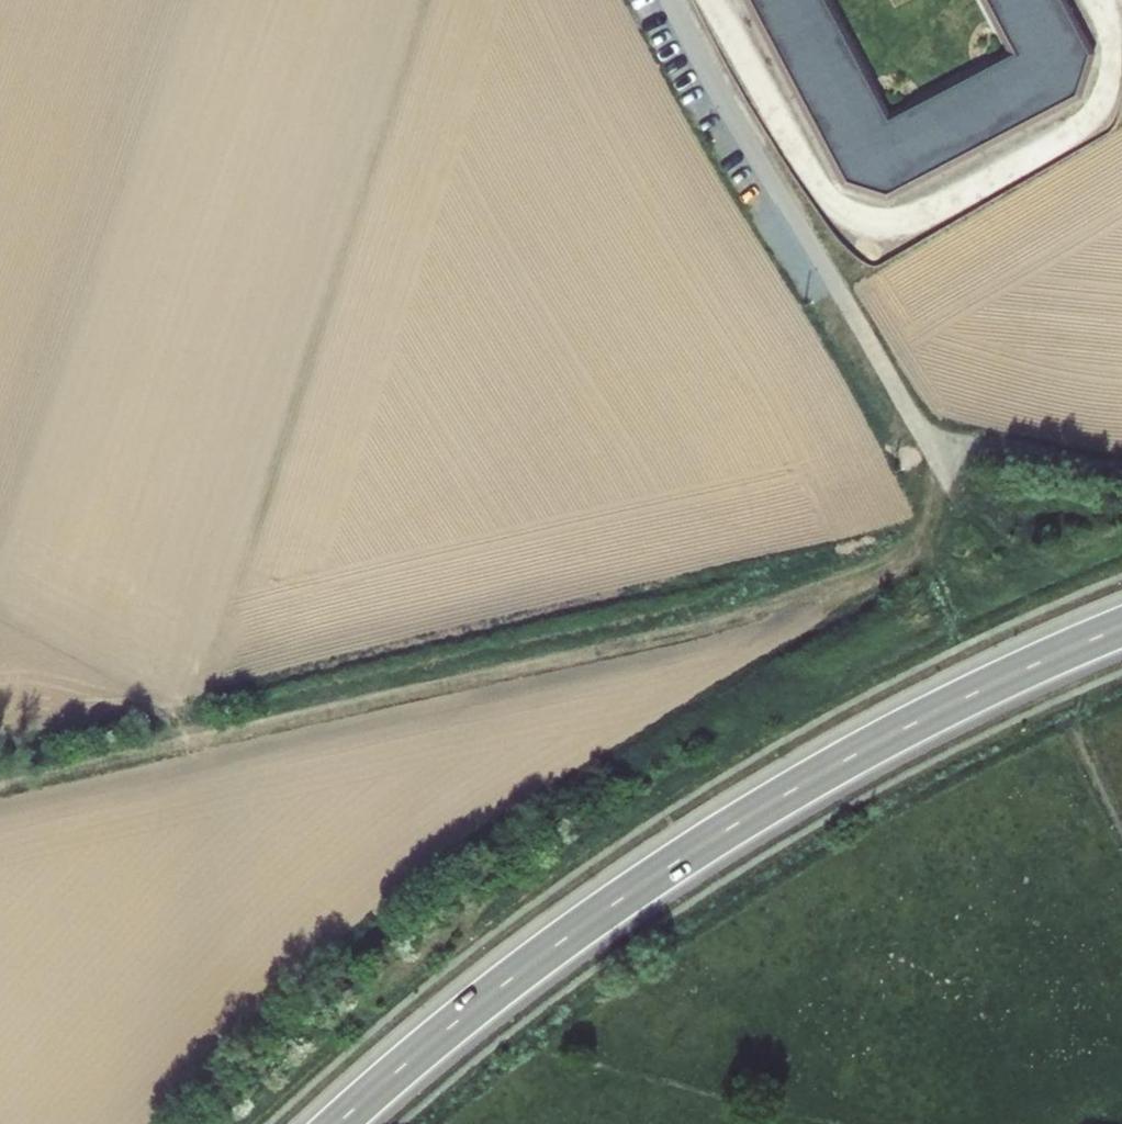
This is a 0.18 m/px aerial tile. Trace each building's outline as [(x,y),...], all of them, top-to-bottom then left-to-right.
[(1056,99),(1085,65),(1052,0),(975,0),(997,40),(889,100),(833,0),(746,0),(842,180),(881,194),(1056,99)]
